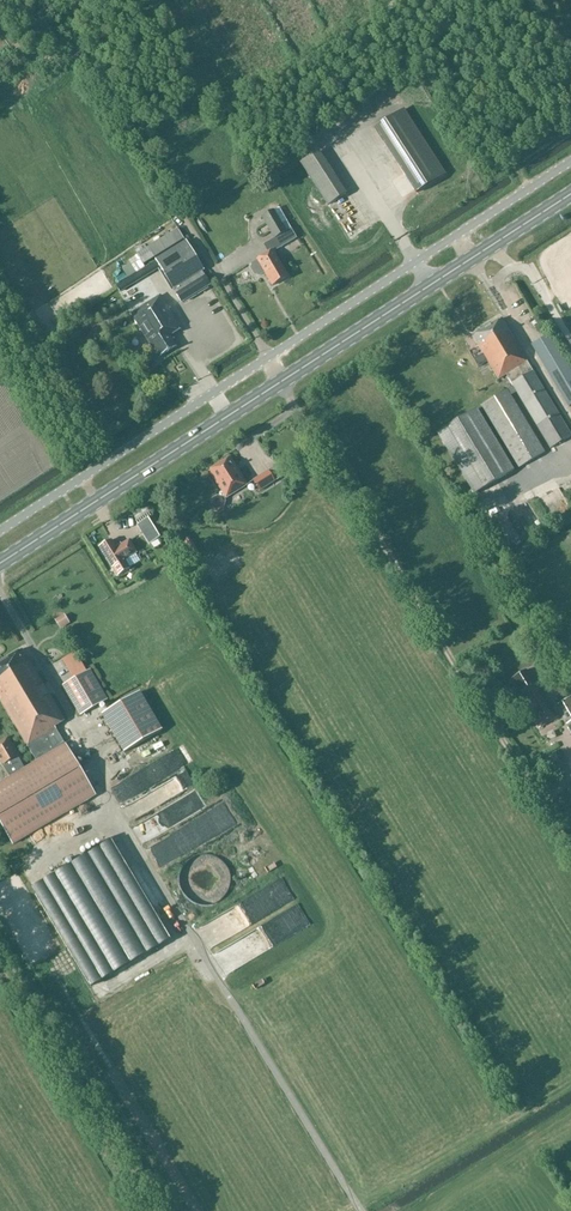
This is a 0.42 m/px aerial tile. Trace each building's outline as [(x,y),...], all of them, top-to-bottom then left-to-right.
[(377,110),(367,114),(371,126),(381,122),(377,110)] [(376,129),(417,192),(445,174),(404,110),(376,129)] [(319,151),(304,161),(332,204),(346,195),(319,151)] [(256,260),(257,261),(252,264),(251,269),(255,275),(260,276),(265,273),(272,285),(288,276),(281,264),(282,263),(274,251),(297,237),(279,207),(273,210),(261,217),(274,238),(263,245),(268,252),(256,260)] [(137,255),(138,256),(129,261),(137,274),(146,269),(144,265),(184,240),(178,230),(137,255)] [(186,241),(161,257),(156,260),(174,289),(204,270),(186,241)] [(211,286),(205,276),(175,294),(181,304),(211,286)] [(155,348),(160,356),(176,346),(170,335),(181,329),(160,295),(131,313),(153,349),(155,348)] [(502,319),(473,336),(498,379),(506,374),(513,386),(507,390),(481,406),(519,468),(545,452),(511,396),(517,392),(550,448),(570,436),(570,435),(533,371),(527,361),(502,319)] [(549,335),(532,345),(568,407),(570,405),(570,372),(549,335)] [(66,356),(52,355),(51,364),(65,366),(66,356)] [(515,471),(477,410),(438,434),(475,495),(515,471)] [(247,484),(230,457),(209,471),(226,498),(247,484)] [(274,481),(269,473),(268,471),(253,480),(260,490),(274,481)] [(491,492),(493,498),(502,494),(500,488),(491,492)] [(224,512),(226,502),(224,498),(218,497),(214,499),(211,509),(214,513),(220,514),(224,512)] [(146,515),(136,521),(139,525),(137,526),(149,544),(160,537),(148,519),(146,515)] [(199,555),(189,539),(179,545),(189,561),(199,555)] [(129,540),(117,548),(112,540),(100,547),(117,575),(129,568),(125,561),(137,554),(129,540)] [(228,570),(236,565),(233,561),(238,557),(229,544),(216,553),(228,570)] [(64,615),(55,620),(60,629),(69,624),(64,615)] [(54,643),(57,650),(65,647),(62,640),(54,643)] [(65,720),(22,650),(0,663),(0,699),(28,746),(33,754),(38,762),(8,779),(38,830),(96,795),(55,726),(65,720)] [(75,654),(63,661),(66,667),(79,660),(75,654)] [(511,680),(519,692),(540,727),(557,716),(537,683),(536,684),(527,670),(511,680)] [(107,699),(90,671),(63,687),(80,715),(107,699)] [(139,691),(102,713),(125,751),(162,728),(139,691)] [(566,719),(570,716),(570,697),(557,705),(566,719)] [(8,737),(0,742),(0,764),(4,772),(22,761),(8,737)] [(150,834),(208,804),(196,780),(199,778),(183,749),(119,782),(129,801),(155,788),(160,798),(166,795),(171,803),(141,818),(150,834)] [(26,767),(22,761),(4,772),(8,778),(26,767)] [(8,779),(0,784),(0,823),(13,845),(38,830),(8,779)] [(177,830),(187,848),(237,822),(228,803),(177,830)] [(171,940),(112,841),(32,889),(91,988),(171,940)] [(198,906),(205,907),(212,906),(220,902),(226,896),(230,887),(230,879),(228,871),(224,865),(218,860),(210,857),(201,857),(192,860),(186,865),(182,871),(180,878),(180,887),(184,896),(190,902),(198,906)] [(225,934),(273,910),(263,889),(206,918),(216,939),(226,935),(225,934)] [(235,949),(222,958),(227,965),(240,957),(235,949)]
